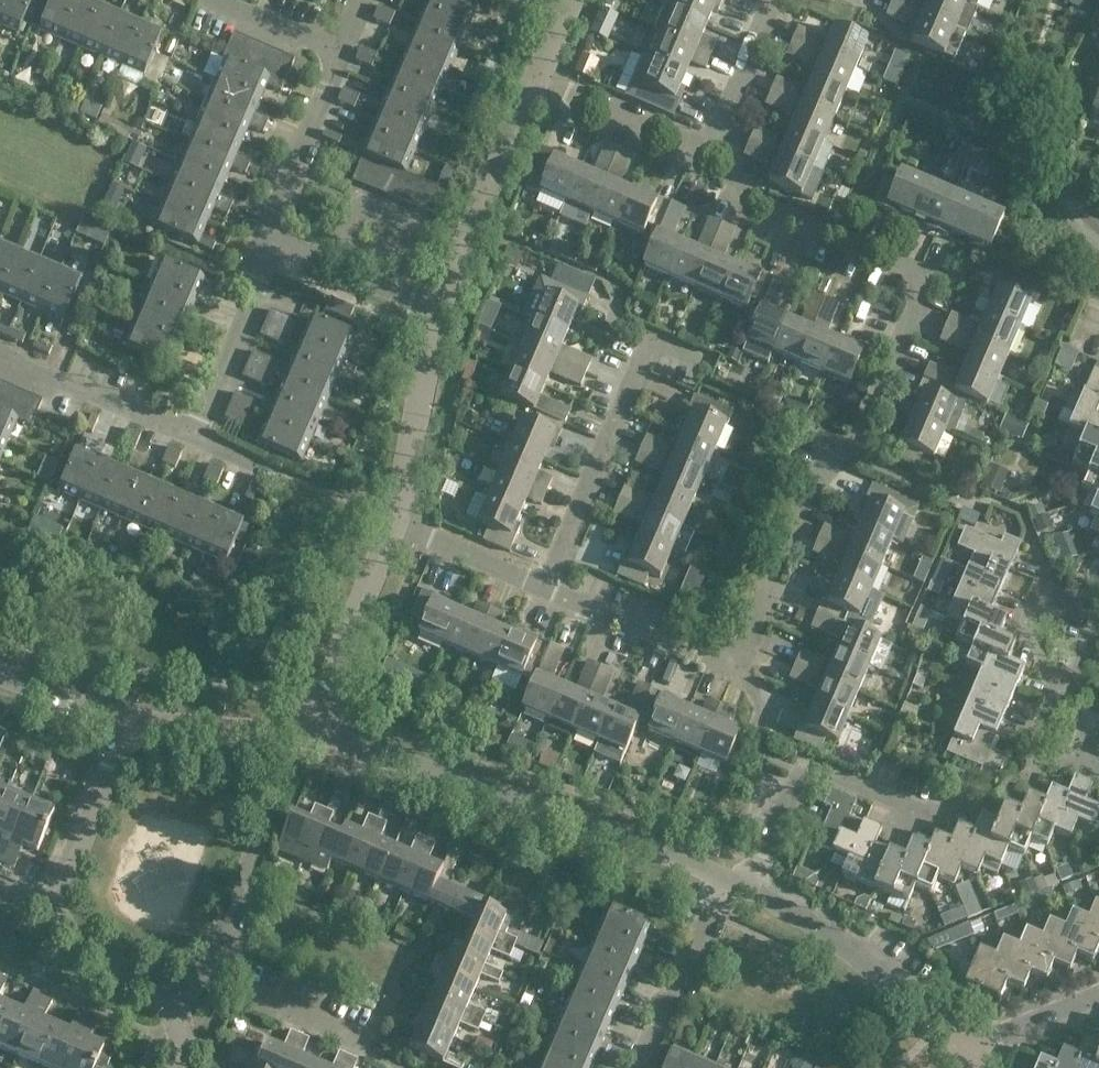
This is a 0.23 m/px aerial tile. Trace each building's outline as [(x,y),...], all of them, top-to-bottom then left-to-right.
[(0,17),(0,24),(19,32),(33,0),(7,0),(0,17)] [(60,37),(76,0),(51,0),(39,28),(60,37)] [(60,37),(81,46),(99,5),(88,0),(76,0),(60,37)] [(147,7),(154,10),(158,0),(150,0),(147,7)] [(426,8),(467,26),(476,5),(464,0),(429,0),(426,8)] [(674,10),(707,24),(713,9),(718,11),(723,0),(679,0),(674,10)] [(892,2),(955,29),(966,34),(977,8),(966,4),(958,0),(929,0),(928,2),(925,0),(892,0),(892,2)] [(966,4),(977,8),(980,0),(958,0),(966,4)] [(892,2),(886,15),(917,28),(911,41),(944,55),(954,59),(966,34),(955,29),(892,2)] [(99,5),(81,46),(102,55),(120,14),(99,5)] [(378,5),(376,12),(392,19),(395,12),(378,5)] [(664,5),(654,30),(664,35),(711,55),(717,42),(702,36),(707,24),(674,10),(664,5)] [(417,29),(458,47),(467,26),(426,8),(417,29)] [(392,19),(376,12),(373,19),(389,26),(392,19)] [(604,12),(598,27),(607,30),(613,16),(604,12)] [(120,14),(102,55),(123,64),(141,23),(120,14)] [(141,23),(123,64),(144,73),(160,80),(169,60),(153,53),(162,32),(141,23)] [(792,41),(856,68),(867,41),(834,28),(829,41),(798,27),(792,41)] [(408,50),(449,68),(458,47),(417,29),(408,50)] [(223,58),(226,59),(235,63),(246,37),(234,32),(223,58)] [(664,35),(653,60),(685,74),(691,62),(705,68),(711,55),(664,35)] [(235,63),(247,68),(258,42),(246,37),(235,63)] [(845,93),(856,68),(792,41),(787,54),(818,67),(812,79),(845,93)] [(247,68),(259,73),(270,48),(258,42),(247,68)] [(358,53),(375,60),(377,54),(361,46),(358,53)] [(259,73),(271,79),(282,53),(270,48),(259,73)] [(980,79),(989,58),(967,49),(958,70),(980,79)] [(399,71),(440,88),(449,68),(408,50),(399,71)] [(896,52),(892,61),(904,67),(908,57),(896,52)] [(282,53),(271,79),(284,84),(295,58),(282,53)] [(372,67),(375,60),(358,53),(355,60),(372,67)] [(626,95),(673,115),(684,91),(679,89),(685,74),(653,60),(643,56),(626,95)] [(247,68),(235,63),(226,59),(217,80),(259,98),(265,84),(281,91),(284,84),(271,79),(259,73),(247,68)] [(17,67),(12,80),(24,85),(29,72),(17,67)] [(390,91),(431,109),(440,88),(399,71),(390,91)] [(834,118),(845,93),(812,79),(807,91),(776,78),(771,91),(834,118)] [(208,101),(266,126),(269,119),(253,112),(259,98),(217,80),(208,101)] [(1095,86),(1089,100),(1096,103),(1092,112),(1098,115),(1098,87),(1095,86)] [(343,88),(340,94),(357,102),(360,95),(343,88)] [(381,112),(422,130),(431,109),(390,91),(381,112)] [(823,143),(834,118),(771,91),(765,104),(796,117),(791,129),(823,143)] [(357,102),(340,94),(337,101),(354,108),(357,102)] [(156,96),(153,103),(160,106),(163,99),(156,96)] [(199,122),(241,140),(247,126),(263,132),(266,126),(208,101),(199,122)] [(372,133),(413,151),(422,130),(381,112),(372,133)] [(190,143),(248,167),(251,160),(235,153),(241,140),(199,122),(190,143)] [(812,169),(823,143),(791,129),(786,142),(755,128),(749,142),(812,169)] [(325,130),(322,137),(339,144),(342,137),(325,130)] [(132,131),(128,140),(135,143),(139,134),(132,131)] [(363,154),(375,159),(387,164),(399,170),(404,172),(413,151),(372,133),(363,154)] [(749,142),(744,155),(774,168),(769,181),(801,195),(811,199),(822,173),(812,169),(749,142)] [(181,163),(223,181),(229,167),(245,174),(248,167),(190,143),(181,163)] [(580,169),(566,202),(591,212),(618,149),(605,144),(592,174),(580,169)] [(956,158),(966,162),(972,149),(961,144),(956,158)] [(566,202),(580,169),(565,163),(567,158),(543,148),(525,189),(539,195),(541,191),(566,202)] [(618,149),(591,212),(616,223),(630,191),(618,186),(631,155),(618,149)] [(972,149),(966,162),(976,167),(982,153),(972,149)] [(364,185),(375,159),(363,154),(352,180),(364,185)] [(376,190),(387,164),(375,159),(364,185),(376,190)] [(172,184),(230,209),(233,202),(217,195),(223,181),(181,163),(172,184)] [(389,195),(399,170),(387,164),(376,190),(389,195)] [(1025,164),(1019,178),(1030,183),(1036,169),(1025,164)] [(404,172),(399,170),(389,195),(401,201),(412,175),(404,172)] [(913,215),(927,183),(901,171),(896,182),(883,177),(872,203),(896,214),(898,209),(913,215)] [(413,206),(424,180),(412,175),(401,201),(413,206)] [(425,211),(437,186),(424,180),(413,206),(425,211)] [(953,193),(927,183),(913,215),(928,222),(926,226),(937,231),(953,193)] [(164,205),(205,223),(211,208),(228,215),(230,209),(172,184),(164,205)] [(438,216),(449,191),(437,186),(425,211),(438,216)] [(647,224),(659,229),(670,202),(647,192),(645,197),(630,191),(616,223),(643,235),(647,224)] [(978,204),(953,193),(937,231),(947,235),(949,230),(964,237),(978,204)] [(643,266),(669,277),(683,244),(671,239),(684,208),(670,202),(659,229),(643,266)] [(978,204),(964,237),(979,243),(977,248),(988,253),(1004,215),(978,204)] [(205,223),(164,205),(155,226),(212,251),(216,243),(200,236),(205,223)] [(683,244),(669,277),(694,287),(722,224),(708,219),(695,249),(683,244)] [(722,224),(694,287),(720,298),(734,266),(721,261),(735,230),(722,224)] [(1,292),(19,251),(0,243),(0,292),(1,292)] [(1,292),(22,301),(40,260),(19,251),(1,292)] [(22,301),(43,310),(61,269),(40,260),(22,301)] [(153,282),(195,300),(204,278),(162,261),(153,282)] [(750,299),(762,304),(774,277),(751,267),(749,272),(734,266),(720,298),(746,309),(750,299)] [(43,310),(64,319),(81,278),(61,269),(43,310)] [(993,300),(987,315),(1019,329),(1031,302),(1020,298),(1025,285),(999,273),(988,298),(993,300)] [(768,362),(773,352),(786,319),(775,314),(788,283),(774,277),(762,304),(742,351),(768,362)] [(144,303),(185,321),(195,300),(153,282),(144,303)] [(230,298),(233,291),(216,284),(213,291),(230,298)] [(545,294),(534,320),(566,334),(573,319),(578,321),(588,297),(561,286),(556,298),(545,294)] [(799,324),(786,319),(773,352),(798,362),(825,299),(812,294),(799,324)] [(325,310),(349,320),(354,308),(330,298),(325,310)] [(823,373),(837,341),(825,336),(838,305),(825,299),(798,362),(823,373)] [(135,324),(176,342),(185,321),(144,303),(141,312),(135,324)] [(291,333),(296,320),(271,309),(265,322),(291,333)] [(1019,329),(987,315),(982,327),(951,313),(945,327),(1009,353),(1019,329)] [(312,317),(303,338),(345,355),(354,335),(312,317)] [(218,326),(201,319),(198,326),(215,333),(218,326)] [(534,320),(523,346),(586,373),(592,359),(561,346),(566,334),(534,320)] [(265,322),(260,335),(285,346),(291,333),(265,322)] [(167,363),(176,342),(135,324),(126,345),(167,363)] [(0,325),(0,334),(7,337),(10,329),(0,325)] [(195,333),(212,340),(215,333),(198,326),(195,333)] [(965,365),(998,379),(1009,353),(945,327),(940,340),(970,353),(965,365)] [(7,337),(23,343),(26,336),(10,329),(7,337)] [(294,359),(336,376),(345,355),(303,338),(294,359)] [(51,347),(36,341),(33,348),(48,354),(51,347)] [(852,347),(837,341),(823,373),(849,384),(854,374),(867,379),(878,353),(854,342),(852,347)] [(523,346),(512,370),(545,384),(550,373),(581,386),(586,373),(523,346)] [(730,347),(726,357),(736,361),(740,351),(730,347)] [(273,374),(279,362),(253,351),(247,363),(273,374)] [(285,380),(327,397),(336,376),(294,359),(285,380)] [(1060,360),(1056,379),(1071,382),(1075,363),(1060,360)] [(200,369),(183,362),(180,368),(197,376),(200,369)] [(247,363),(242,376),(268,387),(273,374),(247,363)] [(923,378),(969,397),(987,405),(998,379),(965,365),(960,377),(929,364),(923,378)] [(1098,401),(1098,371),(1093,369),(1083,394),(1098,401)] [(545,384),(512,370),(501,396),(538,412),(565,424),(570,410),(539,397),(545,384)] [(953,436),(969,397),(923,378),(913,401),(918,403),(912,418),(944,432),(953,436)] [(276,401),(318,419),(327,397),(285,380),(276,401)] [(8,414),(19,389),(6,384),(0,398),(0,410),(8,414)] [(8,414),(17,418),(16,418),(20,420),(31,394),(19,389),(8,414)] [(1006,391),(994,407),(1016,424),(1028,407),(1006,391)] [(255,416),(261,403),(235,392),(230,405),(255,416)] [(31,394),(20,420),(32,425),(42,399),(31,394)] [(1069,427),(1085,434),(1098,439),(1098,420),(1094,418),(1098,405),(1098,401),(1083,394),(1069,427)] [(682,437),(715,451),(726,425),(715,420),(721,407),(694,396),(684,420),(689,422),(682,437)] [(784,399),(779,410),(790,415),(793,408),(790,401),(784,399)] [(1036,399),(1031,410),(1042,415),(1046,404),(1036,399)] [(267,422),(309,440),(318,419),(276,401),(267,422)] [(819,403),(814,412),(824,416),(828,407),(819,403)] [(230,405),(224,417),(250,428),(255,416),(230,405)] [(8,414),(0,410),(0,435),(8,439),(16,418),(17,418),(8,414)] [(538,412),(532,424),(522,419),(510,445),(543,459),(550,445),(554,447),(565,424),(538,412)] [(92,413),(85,429),(92,432),(99,416),(92,413)] [(912,418),(905,433),(901,431),(890,455),(917,466),(922,453),(933,458),(944,432),(912,418)] [(258,442),(300,460),(309,440),(267,422),(258,442)] [(1071,467),(1087,473),(1094,455),(1098,457),(1098,439),(1085,434),(1069,427),(1062,442),(1079,449),(1071,467)] [(120,444),(127,447),(134,431),(127,428),(120,444)] [(134,431),(127,447),(134,450),(141,434),(134,431)] [(646,436),(641,449),(704,476),(715,451),(682,437),(677,449),(646,436)] [(348,438),(344,446),(352,450),(355,442),(348,438)] [(510,445),(499,471),(547,491),(553,478),(538,472),(543,459),(510,445)] [(161,462),(168,465),(175,449),(169,446),(161,462)] [(81,499),(99,457),(77,448),(59,489),(81,499)] [(175,449),(168,465),(175,468),(182,451),(175,449)] [(666,475),(660,487),(693,501),(704,476),(641,449),(635,462),(666,475)] [(1098,490),(1098,457),(1094,455),(1087,473),(1080,490),(1096,496),(1098,490)] [(119,466),(99,457),(81,499),(101,508),(119,466)] [(209,483),(216,466),(210,463),(203,480),(209,483)] [(140,475),(119,466),(101,508),(122,517),(140,475)] [(223,469),(216,466),(209,483),(216,486),(223,469)] [(499,471),(488,495),(522,510),(524,504),(527,498),(542,504),(547,491),(499,471)] [(161,484),(140,475),(122,517),(143,526),(161,484)] [(252,501),(259,485),(252,482),(245,498),(252,501)] [(182,493),(161,484),(143,526),(164,535),(182,493)] [(866,511),(860,527),(892,540),(901,544),(918,505),(872,485),(861,509),(866,511)] [(624,486),(619,499),(682,526),(693,501),(660,487),(655,499),(624,486)] [(1096,496),(1090,513),(1098,517),(1098,490),(1096,496)] [(202,502),(182,493),(164,535),(184,544),(202,502)] [(522,510),(488,495),(476,522),(489,527),(483,540),(510,551),(520,527),(515,525),(522,510)] [(619,499),(613,512),(644,525),(639,538),(671,552),(683,557),(694,531),(682,526),(619,499)] [(223,511),(202,502),(184,544),(205,552),(223,511)] [(223,511),(205,552),(226,561),(244,520),(223,511)] [(892,540),(860,527),(854,538),(824,525),(818,538),(881,565),(892,540)] [(967,570),(985,577),(992,561),(1009,568),(1020,543),(1004,536),(1000,544),(965,528),(957,547),(974,554),(967,570)] [(632,552),(628,550),(617,574),(644,586),(649,573),(660,578),(671,552),(639,538),(632,552)] [(838,577),(870,591),(881,565),(818,538),(812,552),(843,565),(838,577)] [(75,546),(72,551),(80,554),(82,549),(75,546)] [(960,586),(995,601),(1009,568),(992,561),(985,577),(967,570),(960,586)] [(935,573),(929,586),(941,584),(944,577),(935,573)] [(827,590),(817,613),(843,624),(854,629),(859,617),(870,591),(838,577),(832,592),(827,590)] [(960,586),(946,619),(962,626),(970,607),(989,615),(995,601),(960,586)] [(410,617),(423,622),(419,633),(445,644),(459,612),(444,605),(446,601),(422,590),(410,617)] [(459,612),(445,644),(470,655),(490,608),(477,602),(471,617),(459,612)] [(970,607),(962,626),(955,642),(971,649),(979,630),(998,639),(1005,622),(989,615),(970,607)] [(490,608),(470,655),(495,666),(509,633),(497,628),(503,613),(490,608)] [(925,630),(932,613),(921,608),(914,625),(925,630)] [(880,640),(843,624),(817,613),(811,627),(842,640),(837,652),(869,666),(880,640)] [(914,625),(908,640),(923,647),(930,632),(925,630),(914,625)] [(971,649),(965,665),(981,672),(989,653),(1008,662),(1015,645),(998,639),(979,630),(971,649)] [(526,667),(538,672),(549,645),(526,635),(524,640),(509,633),(495,666),(522,677),(526,667)] [(522,708),(548,719),(562,687),(550,682),(563,651),(549,645),(538,672),(522,708)] [(837,652),(831,664),(801,651),(795,664),(858,691),(869,666),(837,652)] [(1016,686),(1024,669),(1008,662),(989,653),(981,672),(974,688),(991,695),(998,679),(1016,686)] [(918,675),(928,676),(936,657),(925,656),(918,675)] [(562,687),(548,719),(574,730),(601,667),(588,661),(574,692),(562,687)] [(795,664),(789,677),(820,690),(815,703),(847,716),(858,691),(795,664)] [(601,703),(614,672),(601,667),(574,730),(599,741),(613,708),(601,703)] [(928,676),(918,675),(913,685),(923,688),(928,676)] [(991,695),(974,688),(967,704),(1002,719),(1016,686),(998,679),(991,695)] [(638,683),(625,713),(613,708),(599,741),(625,752),(641,716),(652,689),(638,683)] [(673,703),(675,698),(652,689),(641,716),(652,721),(648,731),(674,742),(688,710),(673,703)] [(706,700),(700,715),(688,710),(674,742),(699,753),(720,706),(706,700)] [(815,703),(809,717),(804,715),(793,739),(820,751),(826,738),(836,742),(847,716),(815,703)] [(904,704),(900,714),(915,720),(926,725),(928,721),(916,716),(919,710),(904,704)] [(996,735),(1002,719),(967,704),(953,736),(971,743),(978,727),(996,735)] [(726,726),(733,711),(720,706),(699,753),(726,764),(740,732),(726,726)] [(953,736),(946,753),(982,768),(978,776),(995,783),(1006,757),(989,749),(996,735),(978,727),(971,743),(953,736)] [(864,757),(872,744),(858,735),(850,749),(864,757)] [(854,761),(851,768),(863,773),(868,761),(861,758),(854,761)] [(1093,830),(1098,816),(1098,810),(1085,804),(1092,788),(1074,780),(1067,796),(1059,815),(1077,823),(1093,830)] [(823,805),(831,809),(816,844),(832,852),(840,834),(856,841),(864,823),(849,817),(856,800),(830,789),(823,805)] [(1051,789),(1044,805),(1035,824),(1054,832),(1070,839),(1077,823),(1059,815),(1067,796),(1051,789)] [(30,802),(7,792),(0,809),(0,835),(4,836),(0,845),(0,861),(4,863),(30,802)] [(1028,798),(1021,814),(1012,833),(1031,841),(1047,848),(1054,832),(1035,824),(1044,805),(1028,798)] [(54,812),(30,802),(4,863),(14,867),(24,845),(38,851),(54,812)] [(307,823),(292,816),(277,850),(302,861),(324,809),(315,805),(307,823)] [(1004,807),(997,823),(989,843),(1007,850),(1024,857),(1031,841),(1012,833),(1021,814),(1004,807)] [(341,838),(340,837),(326,831),(334,813),(324,809),(302,861),(327,871),(332,861),(341,838)] [(340,837),(341,838),(332,861),(355,871),(378,819),(368,815),(360,833),(345,826),(340,837)] [(974,833),(966,852),(984,860),(981,868),(997,875),(1000,867),(1007,850),(989,843),(997,823),(981,816),(974,833)] [(387,823),(378,819),(355,871),(379,881),(394,847),(379,841),(387,823)] [(874,847),(881,831),(864,823),(856,841),(840,834),(832,852),(848,858),(867,865),(874,847)] [(958,826),(951,842),(943,861),(961,869),(977,876),(984,860),(966,852),(974,833),(958,826)] [(426,840),(404,892),(429,902),(438,880),(442,870),(443,869),(442,868),(428,862),(435,844),(440,833),(430,829),(426,840)] [(919,870),(938,878),(954,885),(961,869),(943,861),(951,842),(935,835),(928,851),(919,870)] [(409,854),(394,847),(379,881),(404,892),(426,840),(417,836),(409,854)] [(915,887),(931,894),(938,878),(919,870),(928,851),(912,844),(905,860),(896,879),(915,887)] [(848,858),(841,874),(874,889),(889,854),(874,847),(867,865),(848,858)] [(442,868),(443,869),(442,870),(451,874),(460,854),(450,850),(442,868)] [(889,854),(874,889),(892,896),(888,905),(905,912),(908,903),(915,887),(896,879),(905,860),(889,854)] [(1067,866),(1055,870),(1060,882),(1072,877),(1067,866)] [(1042,877),(1032,881),(1037,893),(1046,890),(1042,877)] [(1031,879),(1018,884),(1024,898),(1037,893),(1032,881),(1031,879)] [(476,923),(486,900),(438,880),(429,902),(476,923)] [(1078,881),(1063,887),(1066,895),(1081,889),(1078,881)] [(1009,892),(998,896),(1001,905),(1013,900),(1009,892)] [(975,898),(961,904),(966,918),(980,913),(975,898)] [(513,949),(517,940),(499,932),(506,916),(497,913),(500,906),(486,900),(476,923),(472,932),(513,949)] [(1098,945),(1098,904),(1095,903),(1088,919),(1080,937),(1098,945)] [(651,924),(609,906),(600,927),(642,945),(651,924)] [(959,911),(950,914),(954,923),(962,919),(959,911)] [(1003,912),(994,915),(999,928),(1008,924),(1003,912)] [(1076,955),(1092,962),(1098,946),(1098,945),(1080,937),(1088,919),(1072,912),(1065,928),(1057,946),(1076,955)] [(903,918),(901,924),(911,929),(914,922),(903,918)] [(980,920),(969,925),(973,934),(983,930),(980,920)] [(556,921),(553,930),(561,933),(564,924),(556,921)] [(1034,956),(1053,964),(1069,971),(1076,955),(1057,946),(1065,928),(1049,921),(1042,938),(1034,956)] [(969,924),(950,931),(955,942),(973,934),(969,925),(969,924)] [(591,948),(633,966),(642,945),(600,927),(591,948)] [(662,929),(659,936),(676,943),(679,936),(662,929)] [(1011,965),(1030,973),(1046,980),(1053,964),(1034,956),(1042,938),(1026,931),(1019,947),(1011,965)] [(509,959),(513,949),(472,932),(466,947),(455,942),(451,951),(485,965),(491,951),(509,959)] [(532,939),(527,951),(538,956),(543,943),(532,939)] [(988,974),(1007,982),(1023,989),(1030,973),(1011,965),(1019,947),(1002,940),(995,956),(988,974)] [(582,969),(624,987),(633,966),(591,948),(582,969)] [(972,966),(965,984),(1000,999),(1007,982),(988,974),(995,956),(979,949),(979,950),(974,948),(971,949),(965,961),(967,964),(972,966)] [(503,973),(485,965),(451,951),(441,976),(474,990),(480,975),(499,983),(503,973)] [(661,979),(664,972),(647,965),(644,971),(661,979)] [(573,990),(615,1008),(624,987),(582,969),(573,990)] [(644,971),(641,978),(658,985),(661,979),(644,971)] [(441,976),(430,1000),(482,1022),(493,1027),(497,1017),(486,1012),(486,1013),(468,1005),(474,990),(441,976)] [(17,1055),(43,994),(33,990),(24,1012),(11,1006),(0,1032),(0,1048),(17,1055)] [(606,1029),(615,1008),(573,990),(564,1011),(606,1029)] [(43,994),(17,1055),(41,1065),(57,1026),(44,1021),(53,999),(43,994)] [(478,1032),(482,1022),(430,1000),(420,1024),(453,1039),(460,1024),(478,1032)] [(11,1006),(0,1002),(0,1032),(11,1006)] [(643,1020),(646,1013),(629,1006),(626,1013),(643,1020)] [(519,1008),(515,1016),(523,1019),(527,1011),(519,1008)] [(57,1026),(41,1065),(47,1067),(67,1067),(90,1014),(80,1010),(70,1032),(57,1026)] [(606,1029),(564,1011),(555,1032),(597,1050),(606,1029)] [(626,1013),(624,1019),(640,1027),(643,1020),(626,1013)] [(67,1067),(95,1067),(98,1061),(107,1065),(111,1057),(101,1053),(104,1046),(90,1040),(100,1018),(90,1014),(67,1067)] [(453,1039),(420,1024),(409,1049),(453,1067),(462,1067),(465,1061),(447,1054),(453,1039)] [(267,1043),(263,1051),(256,1048),(251,1062),(265,1067),(285,1067),(300,1035),(291,1031),(283,1049),(267,1043)] [(555,1032),(546,1053),(581,1067),(589,1067),(597,1050),(555,1032)] [(316,1064),(301,1057),(309,1039),(300,1035),(285,1067),(314,1067),(316,1064)] [(514,1040),(503,1045),(506,1054),(517,1050),(514,1040)] [(1094,1066),(1098,1055),(1098,1046),(1086,1040),(1079,1057),(1074,1067),(1098,1067),(1094,1066)] [(625,1062),(628,1055),(611,1048),(608,1055),(625,1062)] [(672,1048),(664,1067),(689,1067),(693,1057),(672,1048)] [(1079,1057),(1063,1050),(1056,1066),(1055,1067),(1074,1067),(1079,1057)] [(348,1056),(339,1052),(332,1067),(343,1067),(348,1056)] [(546,1053),(539,1067),(581,1067),(546,1053)] [(605,1062),(620,1067),(622,1067),(625,1062),(608,1055),(605,1062)] [(358,1060),(348,1056),(343,1067),(354,1067),(358,1060)] [(714,1066),(693,1057),(689,1067),(714,1067),(714,1066)] [(1039,1059),(1036,1067),(1055,1067),(1056,1066),(1039,1059)]
